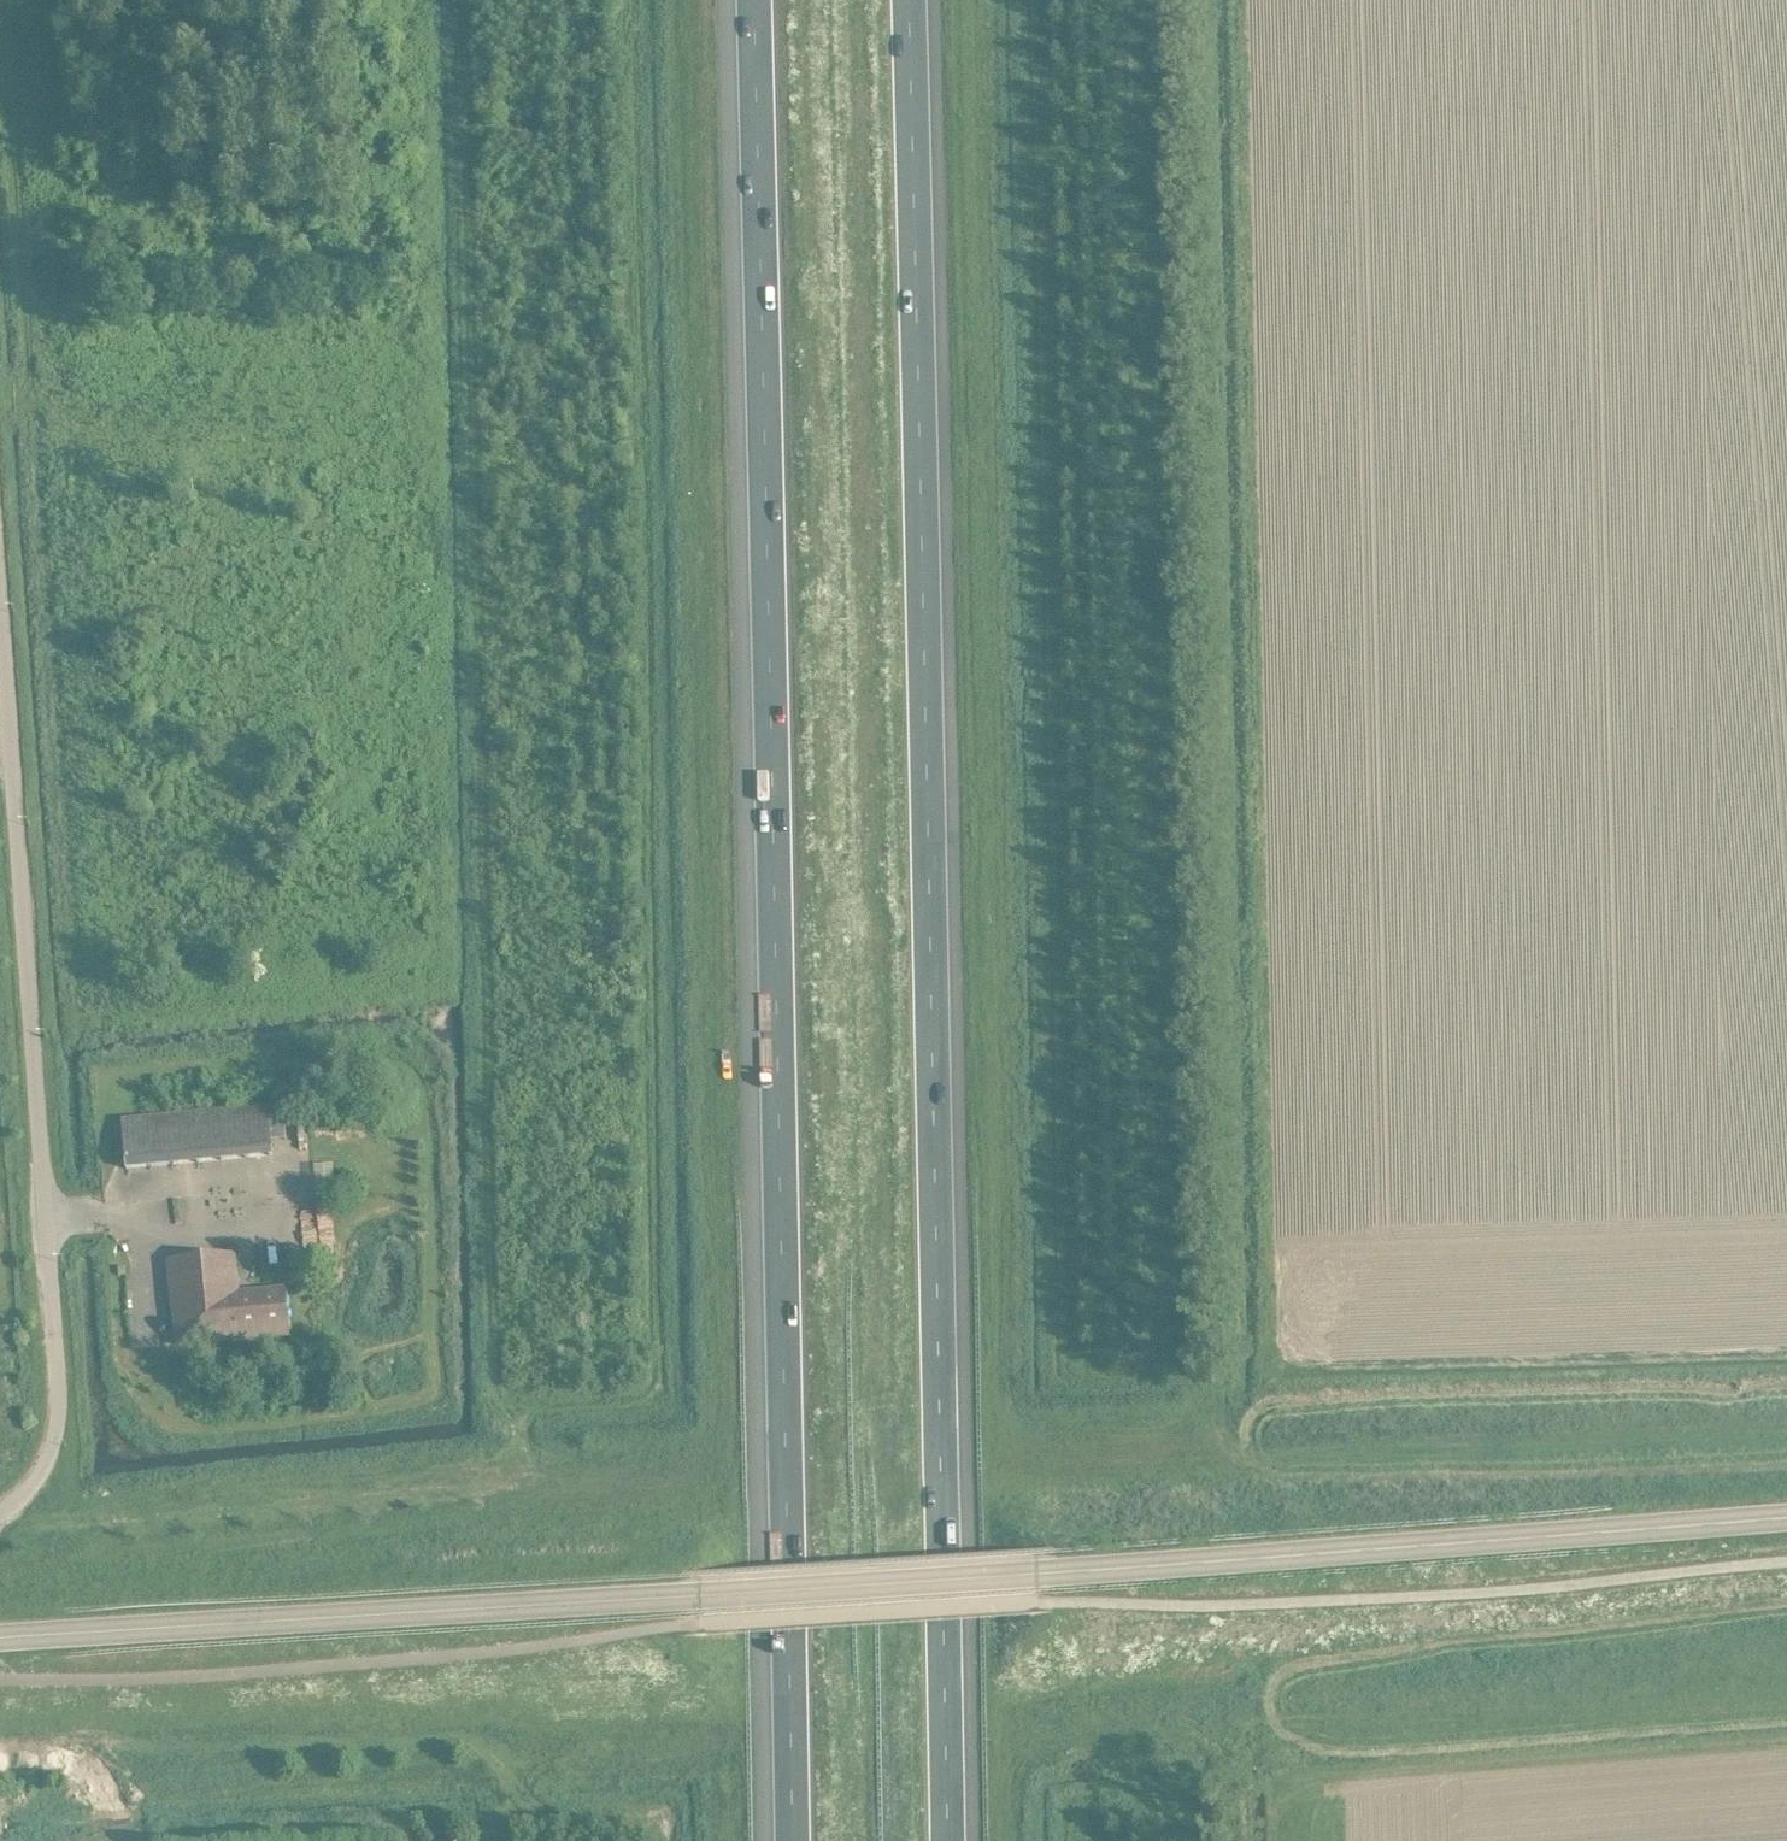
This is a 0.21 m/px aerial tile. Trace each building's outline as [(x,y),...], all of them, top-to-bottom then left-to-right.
[(273,1155),(268,1106),(122,1120),(127,1168),(273,1155)] [(171,1261),(179,1344),(289,1334),(285,1289),(237,1294),(233,1255),(171,1261)]
